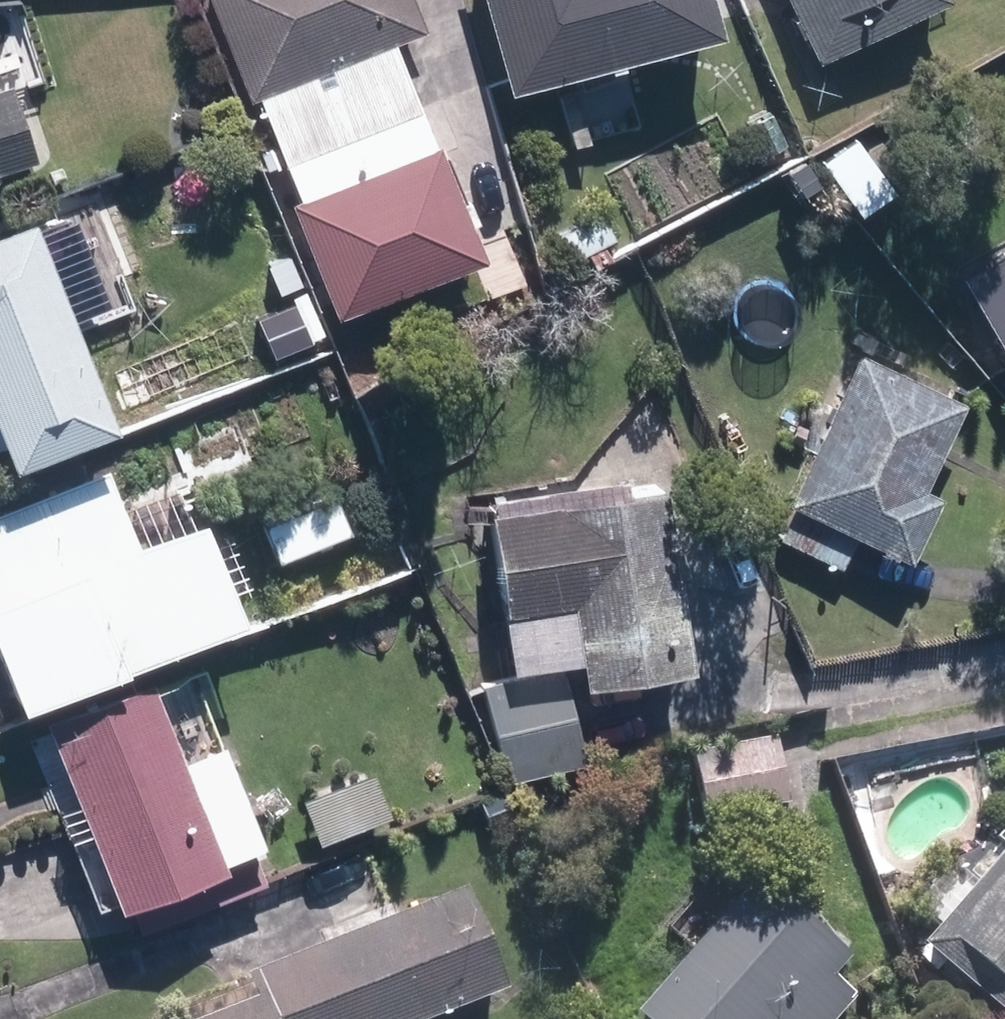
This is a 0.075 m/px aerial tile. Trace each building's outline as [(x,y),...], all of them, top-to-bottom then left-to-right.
[(412,0),(204,0),(246,104),(255,100),(275,149),(260,156),(267,174),(283,168),(419,113),(392,46),(425,32),(412,0)] [(507,95),(715,37),(705,0),(481,0),(507,95)] [(817,64),(949,1),(948,0),(787,0),(817,64)] [(33,161),(9,90),(0,93),(0,173),(33,161)] [(419,113),(283,168),(296,204),(285,208),(330,319),(477,259),(419,113)] [(746,125),(761,157),(784,147),(770,113),(746,125)] [(584,253),(592,268),(608,260),(601,245),(612,241),(599,216),(552,241),(564,264),(584,253)] [(9,471),(113,430),(29,219),(0,230),(0,449),(9,471)] [(1004,366),(1004,255),(958,281),(1004,366)] [(794,512),(778,542),(838,572),(853,539),(906,564),(938,498),(922,490),(963,405),(857,354),(784,507),(794,512)] [(115,395),(123,416),(152,404),(145,384),(115,395)] [(18,713),(243,625),(203,524),(136,551),(110,481),(106,473),(0,515),(0,668),(18,713)] [(661,492),(487,515),(508,671),(577,662),(580,687),(686,673),(661,492)] [(503,773),(578,757),(577,751),(559,669),(503,681),(484,685),(503,773)] [(44,725),(115,913),(128,907),(220,872),(217,863),(257,849),(218,747),(178,763),(149,685),(44,725)] [(773,741),(691,757),(705,825),(787,809),(773,741)] [(298,802),(315,847),(366,827),(349,782),(298,802)] [(918,956),(992,1018),(1004,1018),(1004,854),(918,956)] [(633,1018),(839,1018),(871,982),(755,879),(632,1018),(633,1018)] [(214,1018),(445,1018),(502,996),(463,894),(246,979),(255,1002),(214,1018)]
